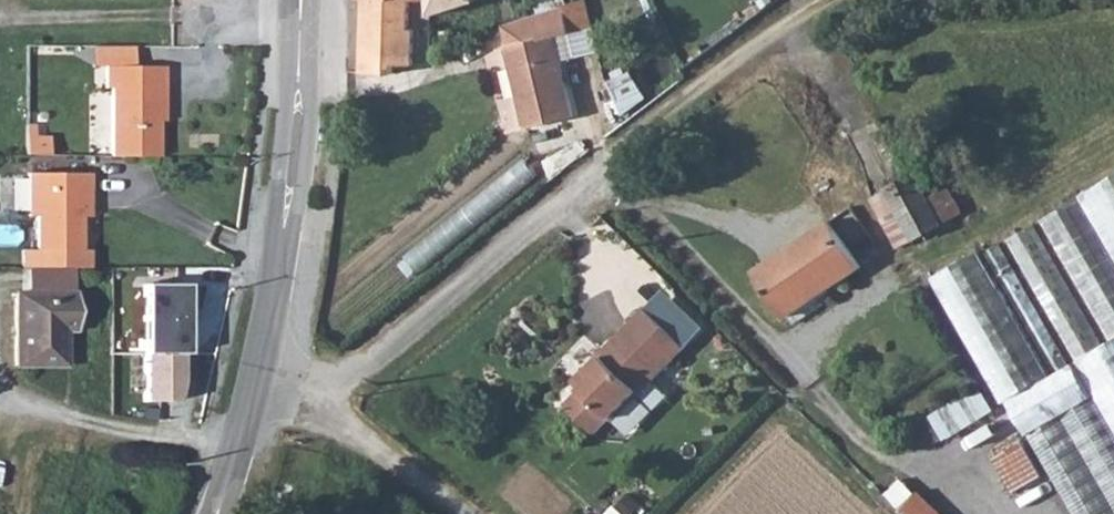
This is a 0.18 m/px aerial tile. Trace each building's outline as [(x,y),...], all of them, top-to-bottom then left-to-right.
[(361,18),(366,18),(366,31),(359,38),(359,50),(410,51),(411,29),(404,28),(405,0),(361,0),(361,18)] [(430,16),(479,0),(427,0),(430,16)] [(569,32),(591,27),(584,0),(582,0),(563,6),(569,32)] [(504,24),(510,45),(505,47),(526,127),(573,116),(554,36),(569,32),(563,6),(558,7),(504,24)] [(359,50),(358,72),(390,72),(390,64),(410,65),(410,51),(359,50)] [(110,157),(156,157),(157,123),(157,90),(163,89),(164,69),(105,68),(106,89),(111,89),(110,157)] [(606,82),(623,115),(643,99),(630,71),(606,82)] [(884,118),(862,125),(879,174),(901,167),(884,118)] [(49,139),(26,139),(26,156),(49,156),(49,139)] [(932,193),(919,171),(889,187),(913,235),(944,219),(932,193)] [(1101,342),(1034,222),(1009,237),(1076,358),(1069,362),(1000,242),(985,251),(1053,375),(1049,381),(974,252),(931,277),(933,279),(1003,401),(1007,399),(1074,513),(1113,513),(1113,171),(1076,192),(1077,196),(1040,218),(1107,337),(1101,342)] [(21,249),(21,266),(88,267),(88,249),(80,249),(79,211),(89,210),(89,173),(27,173),(26,217),(34,217),(35,250),(21,249)] [(932,193),(944,219),(963,210),(949,185),(932,193)] [(756,268),(786,314),(858,265),(828,220),(756,268)] [(30,292),(68,292),(68,270),(30,269),(30,292)] [(199,287),(144,286),(142,350),(181,351),(182,310),(195,311),(199,287)] [(14,292),(14,364),(64,365),(65,331),(73,331),(73,292),(68,292),(30,292),(14,292)] [(569,403),(598,432),(613,416),(616,419),(687,347),(648,308),(590,367),(598,375),(585,388),(569,403)] [(181,351),(142,350),(141,399),(171,401),(179,383),(181,351)] [(577,381),(585,388),(598,375),(590,367),(577,381)] [(997,451),(1011,487),(1042,475),(1028,439),(997,451)] [(906,513),(944,513),(920,489),(900,508),(906,513)] [(607,513),(635,513),(619,500),(607,513)]
